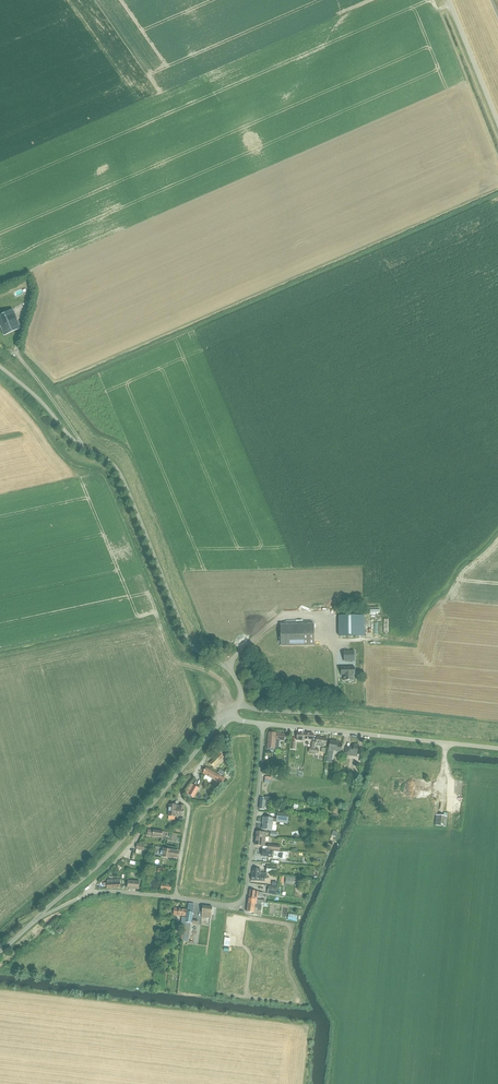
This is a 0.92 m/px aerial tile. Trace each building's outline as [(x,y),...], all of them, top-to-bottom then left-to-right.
[(12,308),(15,315),(27,311),(23,303),(12,308)] [(20,327),(13,310),(0,316),(0,327),(4,335),(20,327)] [(364,616),(339,616),(339,637),(364,636),(364,616)] [(281,646),(314,646),(314,624),(281,625),(281,646)] [(350,651),(344,651),(344,657),(344,661),(350,661),(354,661),(354,651),(350,651)] [(344,676),(344,681),(348,681),(350,682),(352,682),(353,681),(354,681),(353,675),(355,675),(355,667),(341,667),(341,676),(344,676)] [(269,733),(267,748),(275,749),(278,749),(279,740),(287,741),(287,735),(277,734),(277,740),(276,740),(276,734),(269,733)] [(310,748),(309,752),(318,754),(318,749),(315,749),(316,743),(319,744),(318,746),(321,746),(323,746),(323,744),(326,745),(327,738),(317,737),(316,742),(312,741),(311,748),(310,748)] [(328,752),(326,761),(329,762),(331,763),(333,753),(334,747),(336,748),(336,751),(341,752),(343,744),(338,743),(338,742),(330,740),(328,752)] [(346,748),(346,754),(357,755),(358,745),(354,744),(354,746),(351,746),(351,748),(346,748)] [(214,759),(210,763),(213,767),(218,763),(224,757),(223,756),(218,751),(214,755),(216,757),(214,759)] [(206,769),(203,773),(219,783),(222,785),(225,779),(222,777),(220,776),(218,775),(206,768),(206,769)] [(194,785),(188,794),(194,798),(199,788),(194,785)] [(260,800),(259,809),(260,809),(265,810),(265,807),(268,807),(269,807),(270,798),(266,797),(265,800),(261,800),(260,800)] [(169,804),(168,816),(169,816),(168,819),(175,820),(175,817),(176,817),(176,815),(184,815),(184,809),(184,806),(182,805),(180,805),(180,806),(177,806),(177,805),(169,804)] [(263,817),(263,821),(264,821),(263,824),(263,829),(272,830),(275,830),(276,825),(272,825),(273,822),(275,822),(276,820),(288,821),(289,814),(277,813),(277,819),(273,818),(263,817)] [(446,827),(447,816),(436,815),(435,825),(446,827)] [(165,837),(166,832),(148,829),(147,835),(165,837)] [(263,833),(257,832),(256,845),(265,846),(266,837),(263,836),(263,833)] [(162,850),(161,854),(163,855),(162,857),(170,858),(170,857),(178,859),(179,852),(179,851),(164,849),(164,850),(162,850)] [(263,849),(262,856),(271,857),(278,859),(282,859),(283,855),(287,855),(288,852),(284,852),(283,853),(263,849)] [(252,875),(251,880),(252,880),(265,881),(265,878),(267,879),(267,873),(260,873),(260,871),(260,869),(254,869),(252,869),(252,871),(252,875)] [(113,870),(108,874),(112,878),(116,874),(113,870)] [(108,883),(107,883),(107,888),(115,888),(120,888),(120,885),(120,879),(110,880),(107,880),(107,881),(108,883)] [(128,881),(128,888),(139,889),(139,882),(128,881)] [(162,882),(161,890),(171,891),(172,885),(165,884),(165,885),(165,882),(162,882)] [(269,886),(267,893),(276,895),(277,888),(269,886)] [(249,899),(248,903),(252,904),(261,905),(261,903),(265,903),(265,900),(256,899),(257,891),(251,891),(250,890),(249,899)] [(184,934),(183,940),(188,941),(189,935),(191,923),(194,905),(194,904),(189,903),(189,904),(186,918),(185,926),(184,934)] [(248,903),(247,912),(254,913),(253,915),(258,915),(258,911),(261,911),(262,905),(261,905),(252,904),(248,903)] [(278,914),(279,906),(271,905),(270,913),(278,914)] [(203,907),(202,913),(206,913),(206,918),(211,919),(211,914),(212,909),(212,907),(203,906),(203,907)]
